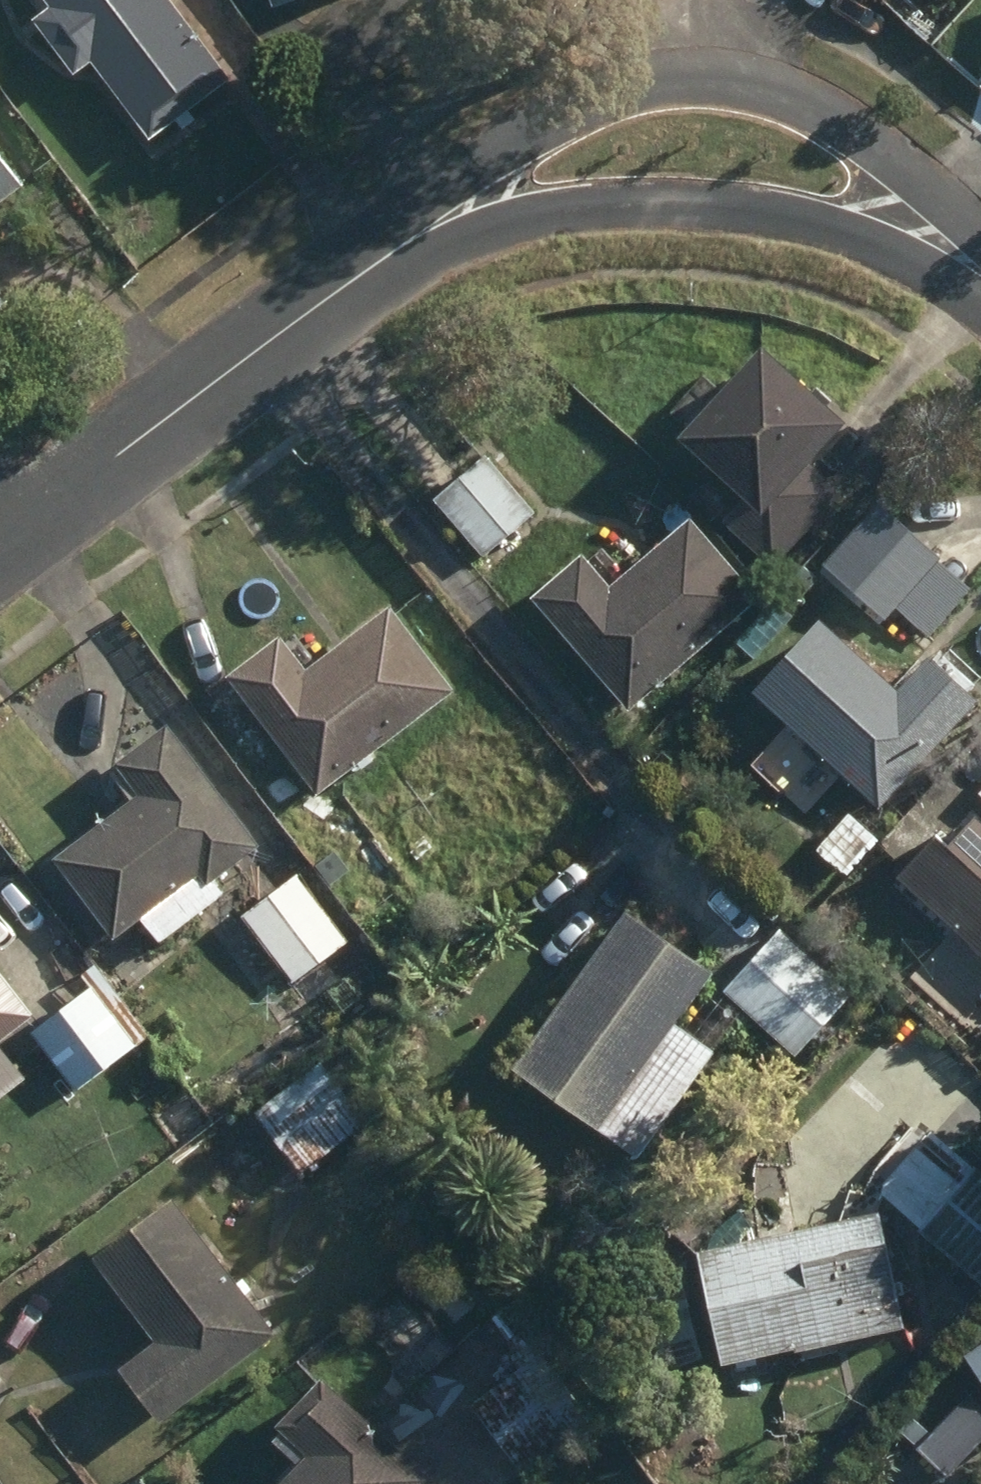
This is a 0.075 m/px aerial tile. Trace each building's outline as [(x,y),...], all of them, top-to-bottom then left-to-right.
[(136,124),(216,66),(169,0),(47,0),(136,124)] [(23,183),(0,154),(0,200),(23,183)] [(722,520),(775,568),(844,492),(808,459),(845,418),(760,340),(676,432),(745,495),(722,520)] [(432,502),(485,557),(536,511),(483,454),(432,502)] [(823,563),(885,619),(939,559),(876,503),(823,563)] [(531,594),(629,708),(758,597),(688,515),(608,583),(581,552),(531,594)] [(231,673),(322,791),(453,690),(387,605),(304,668),(279,635),(231,673)] [(750,689),(878,805),(976,699),(927,655),(894,690),(816,618),(750,689)] [(53,858),(117,939),(199,875),(208,887),(263,845),(169,727),(120,766),(139,790),(53,858)] [(822,846),(846,867),(874,836),(871,833),(881,821),(870,811),(859,823),(849,815),(822,846)] [(980,957),(980,820),(973,813),(948,840),(935,828),(892,875),(980,957)] [(242,916),(296,980),(349,937),(295,872),(242,916)] [(511,1067),(637,1159),(712,1057),(669,1025),(707,972),(625,910),(511,1067)] [(724,990),(796,1055),(851,993),(777,929),(724,990)] [(32,1017),(0,976),(0,1042),(32,1017)] [(32,1034),(77,1091),(137,1044),(91,987),(32,1034)] [(260,1116),(306,1174),(371,1125),(327,1067),(260,1116)] [(980,1280),(980,1168),(976,1164),(967,1175),(926,1137),(884,1183),(926,1222),(922,1226),(980,1280)] [(117,1365),(159,1420),(276,1335),(173,1196),(93,1255),(153,1337),(117,1365)] [(697,1249),(720,1363),(902,1328),(881,1214),(697,1249)] [(980,1376),(980,1345),(966,1356),(980,1376)] [(471,1405),(522,1474),(581,1430),(529,1362),(471,1405)] [(429,1480),(320,1373),(272,1422),(304,1452),(273,1483),(425,1483),(429,1480)] [(943,1476),(980,1439),(980,1408),(969,1396),(915,1449),(943,1476)] [(868,1456),(887,1483),(915,1461),(896,1436),(868,1456)]
